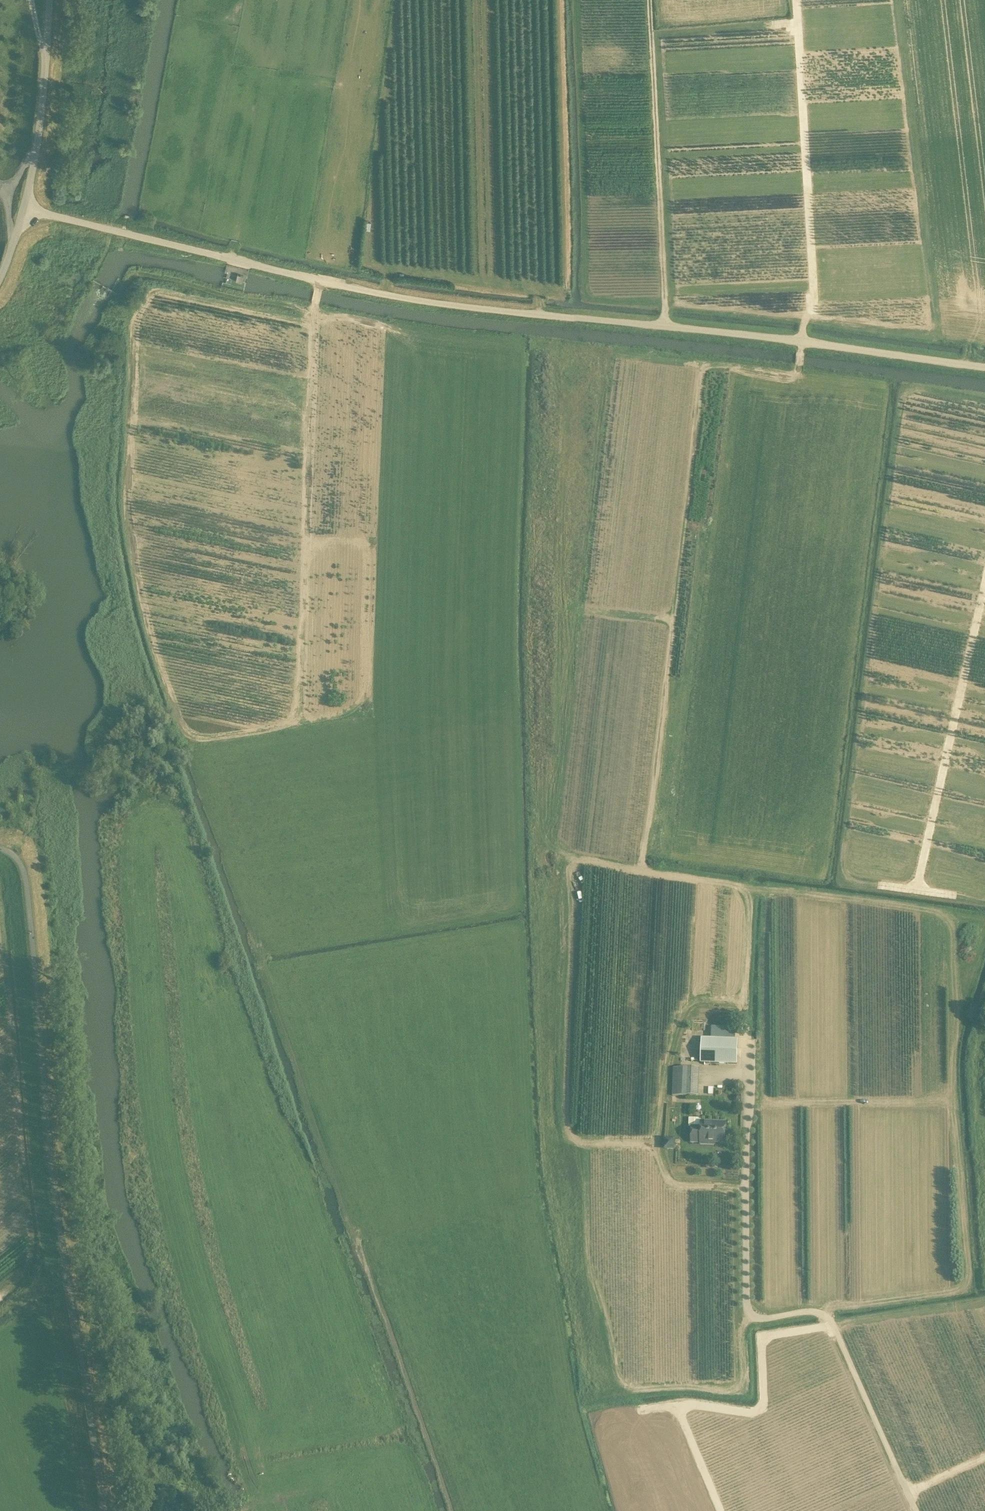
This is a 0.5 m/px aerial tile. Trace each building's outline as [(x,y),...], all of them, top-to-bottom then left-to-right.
[(738,1039),(701,1038),(701,1064),(737,1065),(738,1039)] [(673,1067),(672,1096),(698,1096),(699,1068),(673,1067)] [(726,1124),(701,1124),(701,1119),(689,1119),(689,1127),(692,1127),(692,1144),(701,1144),(701,1145),(711,1145),(711,1142),(726,1142),(726,1124)] [(675,1150),(676,1138),(664,1138),(663,1150),(675,1150)]
